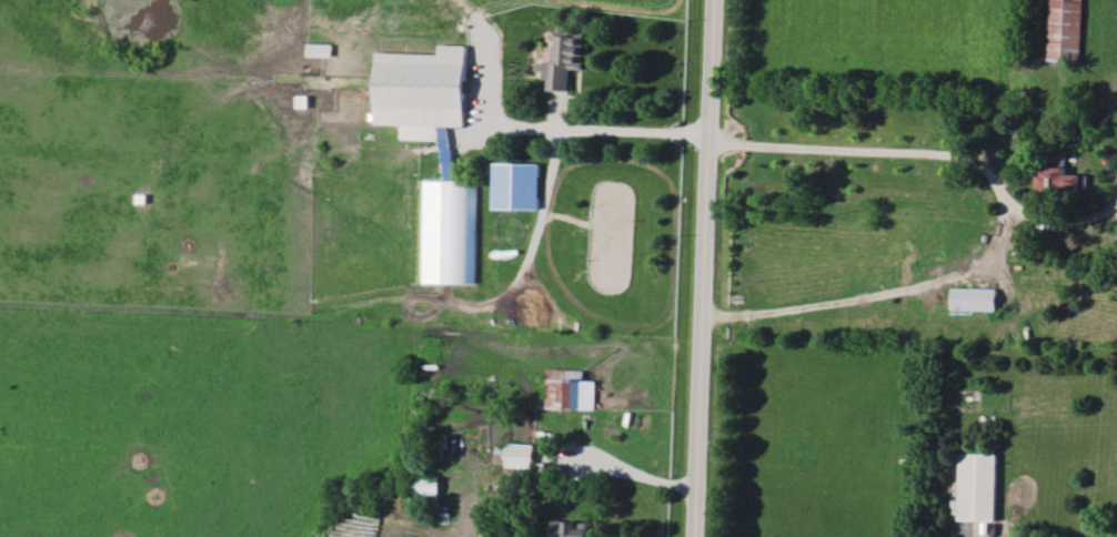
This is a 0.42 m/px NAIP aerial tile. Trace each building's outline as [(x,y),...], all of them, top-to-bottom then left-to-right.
[(1049,62),(1082,63),(1084,0),(1051,0),(1049,62)] [(549,91),(571,92),(572,69),(584,69),(585,33),(555,32),(554,63),(538,63),(538,78),(549,78),(549,91)] [(333,58),(333,46),(310,46),(310,58),(333,58)] [(379,126),(404,126),(404,141),(440,141),(441,127),(467,128),(468,47),(442,47),(442,56),(380,55),(379,126)] [(1069,166),(1041,166),(1041,194),(1085,194),(1085,174),(1069,174),(1069,166)] [(425,284),(477,285),(478,183),(426,182),(425,284)] [(998,312),(998,289),(953,289),(953,312),(998,312)] [(548,409),(597,410),(597,381),(585,381),(585,371),(549,371),(548,409)] [(498,445),(498,468),(535,468),(535,445),(498,445)] [(997,454),(960,454),(960,521),(997,521),(997,454)] [(410,505),(441,505),(441,476),(410,476),(410,505)] [(590,522),(552,522),(552,536),(590,536),(590,522)]
